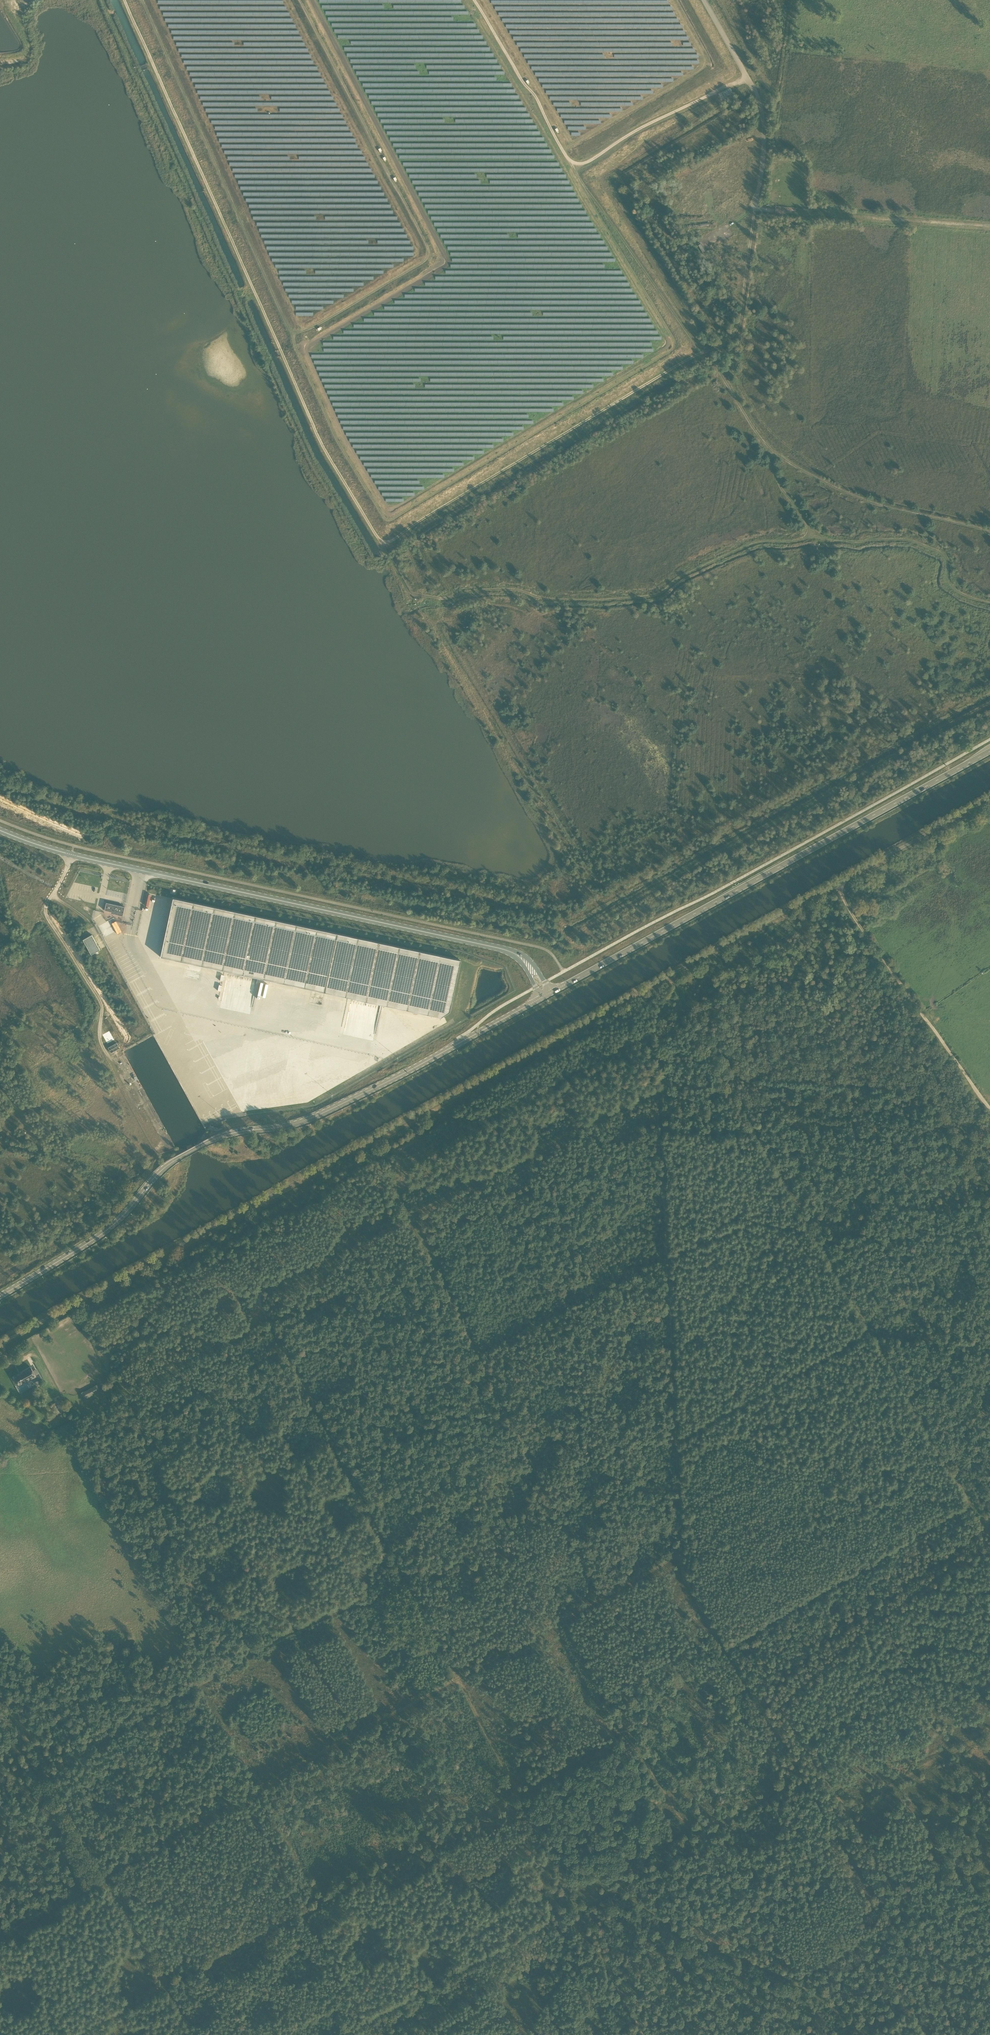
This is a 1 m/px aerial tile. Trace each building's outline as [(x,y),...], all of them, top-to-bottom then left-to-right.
[(729,90),(723,93),(725,97),(726,99),(731,96),(730,94),(731,94),(729,90)] [(702,243),(699,245),(703,253),(707,251),(702,243)] [(173,898),(160,957),(441,1017),(450,1011),(458,973),(461,960),(409,949),(173,898)] [(106,903),(105,911),(111,912),(114,913),(114,914),(123,916),(125,907),(106,903)] [(154,924),(161,924),(162,905),(143,904),(142,923),(147,923),(147,925),(151,926),(151,924),(154,924)] [(100,949),(92,934),(83,939),(91,954),(100,949)] [(116,1043),(108,1048),(111,1053),(119,1048),(116,1043)] [(27,1381),(36,1376),(31,1367),(22,1372),(23,1373),(14,1377),(19,1385),(27,1380),(27,1381)] [(94,1386),(83,1391),(79,1393),(83,1399),(86,1398),(86,1397),(97,1392),(101,1390),(98,1384),(94,1386)] [(68,1410),(62,1399),(57,1402),(58,1404),(57,1405),(61,1412),(62,1412),(62,1413),(68,1410)]
